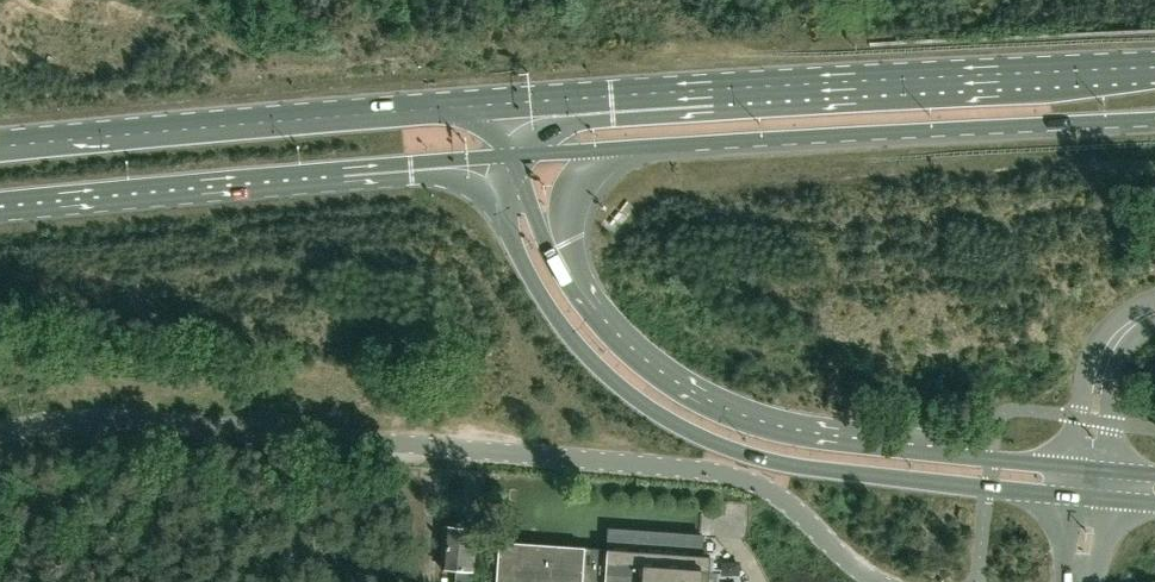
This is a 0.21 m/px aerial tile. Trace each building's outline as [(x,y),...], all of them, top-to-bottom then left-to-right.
[(476,530),(444,527),(440,567),(456,569),(455,581),(471,581),(476,530)] [(583,561),(584,548),(498,542),(495,581),(708,581),(709,557),(606,550),(605,563),(583,561)]
